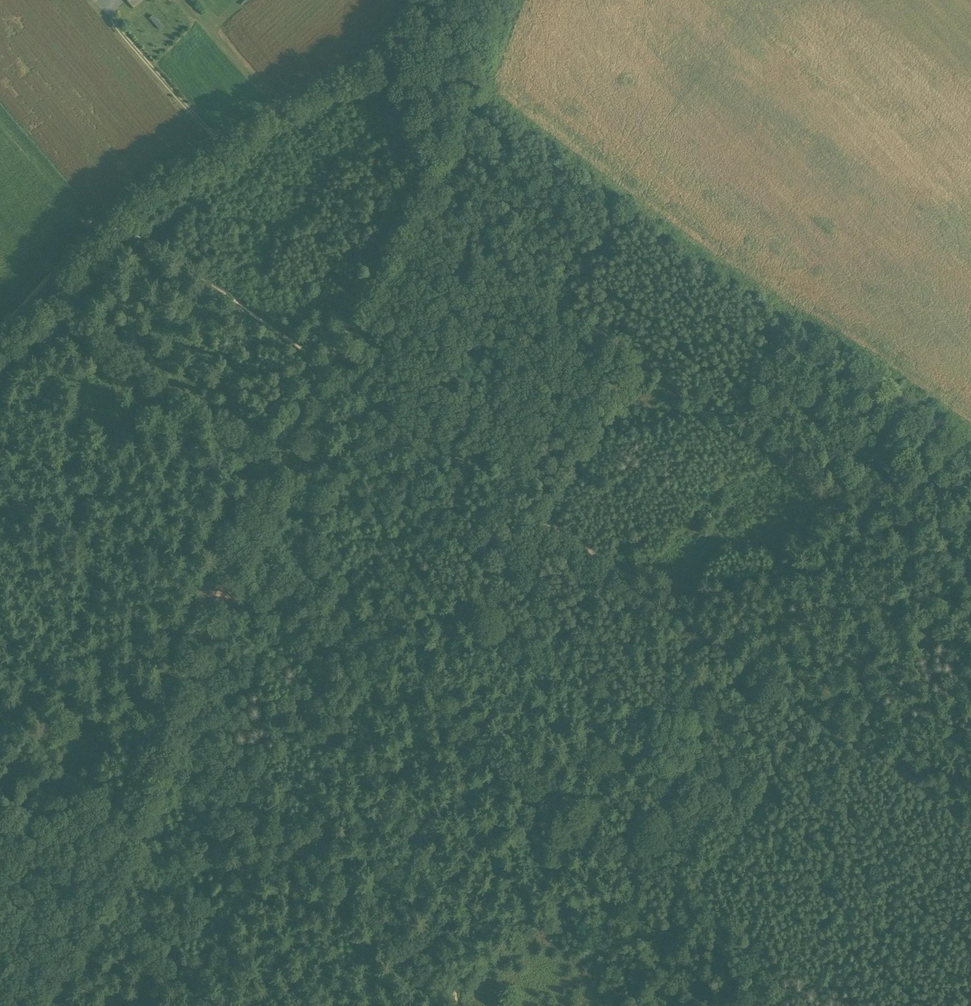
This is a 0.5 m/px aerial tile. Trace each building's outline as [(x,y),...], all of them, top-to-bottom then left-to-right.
[(154,13),(150,16),(159,29),(163,26),(154,13)]
